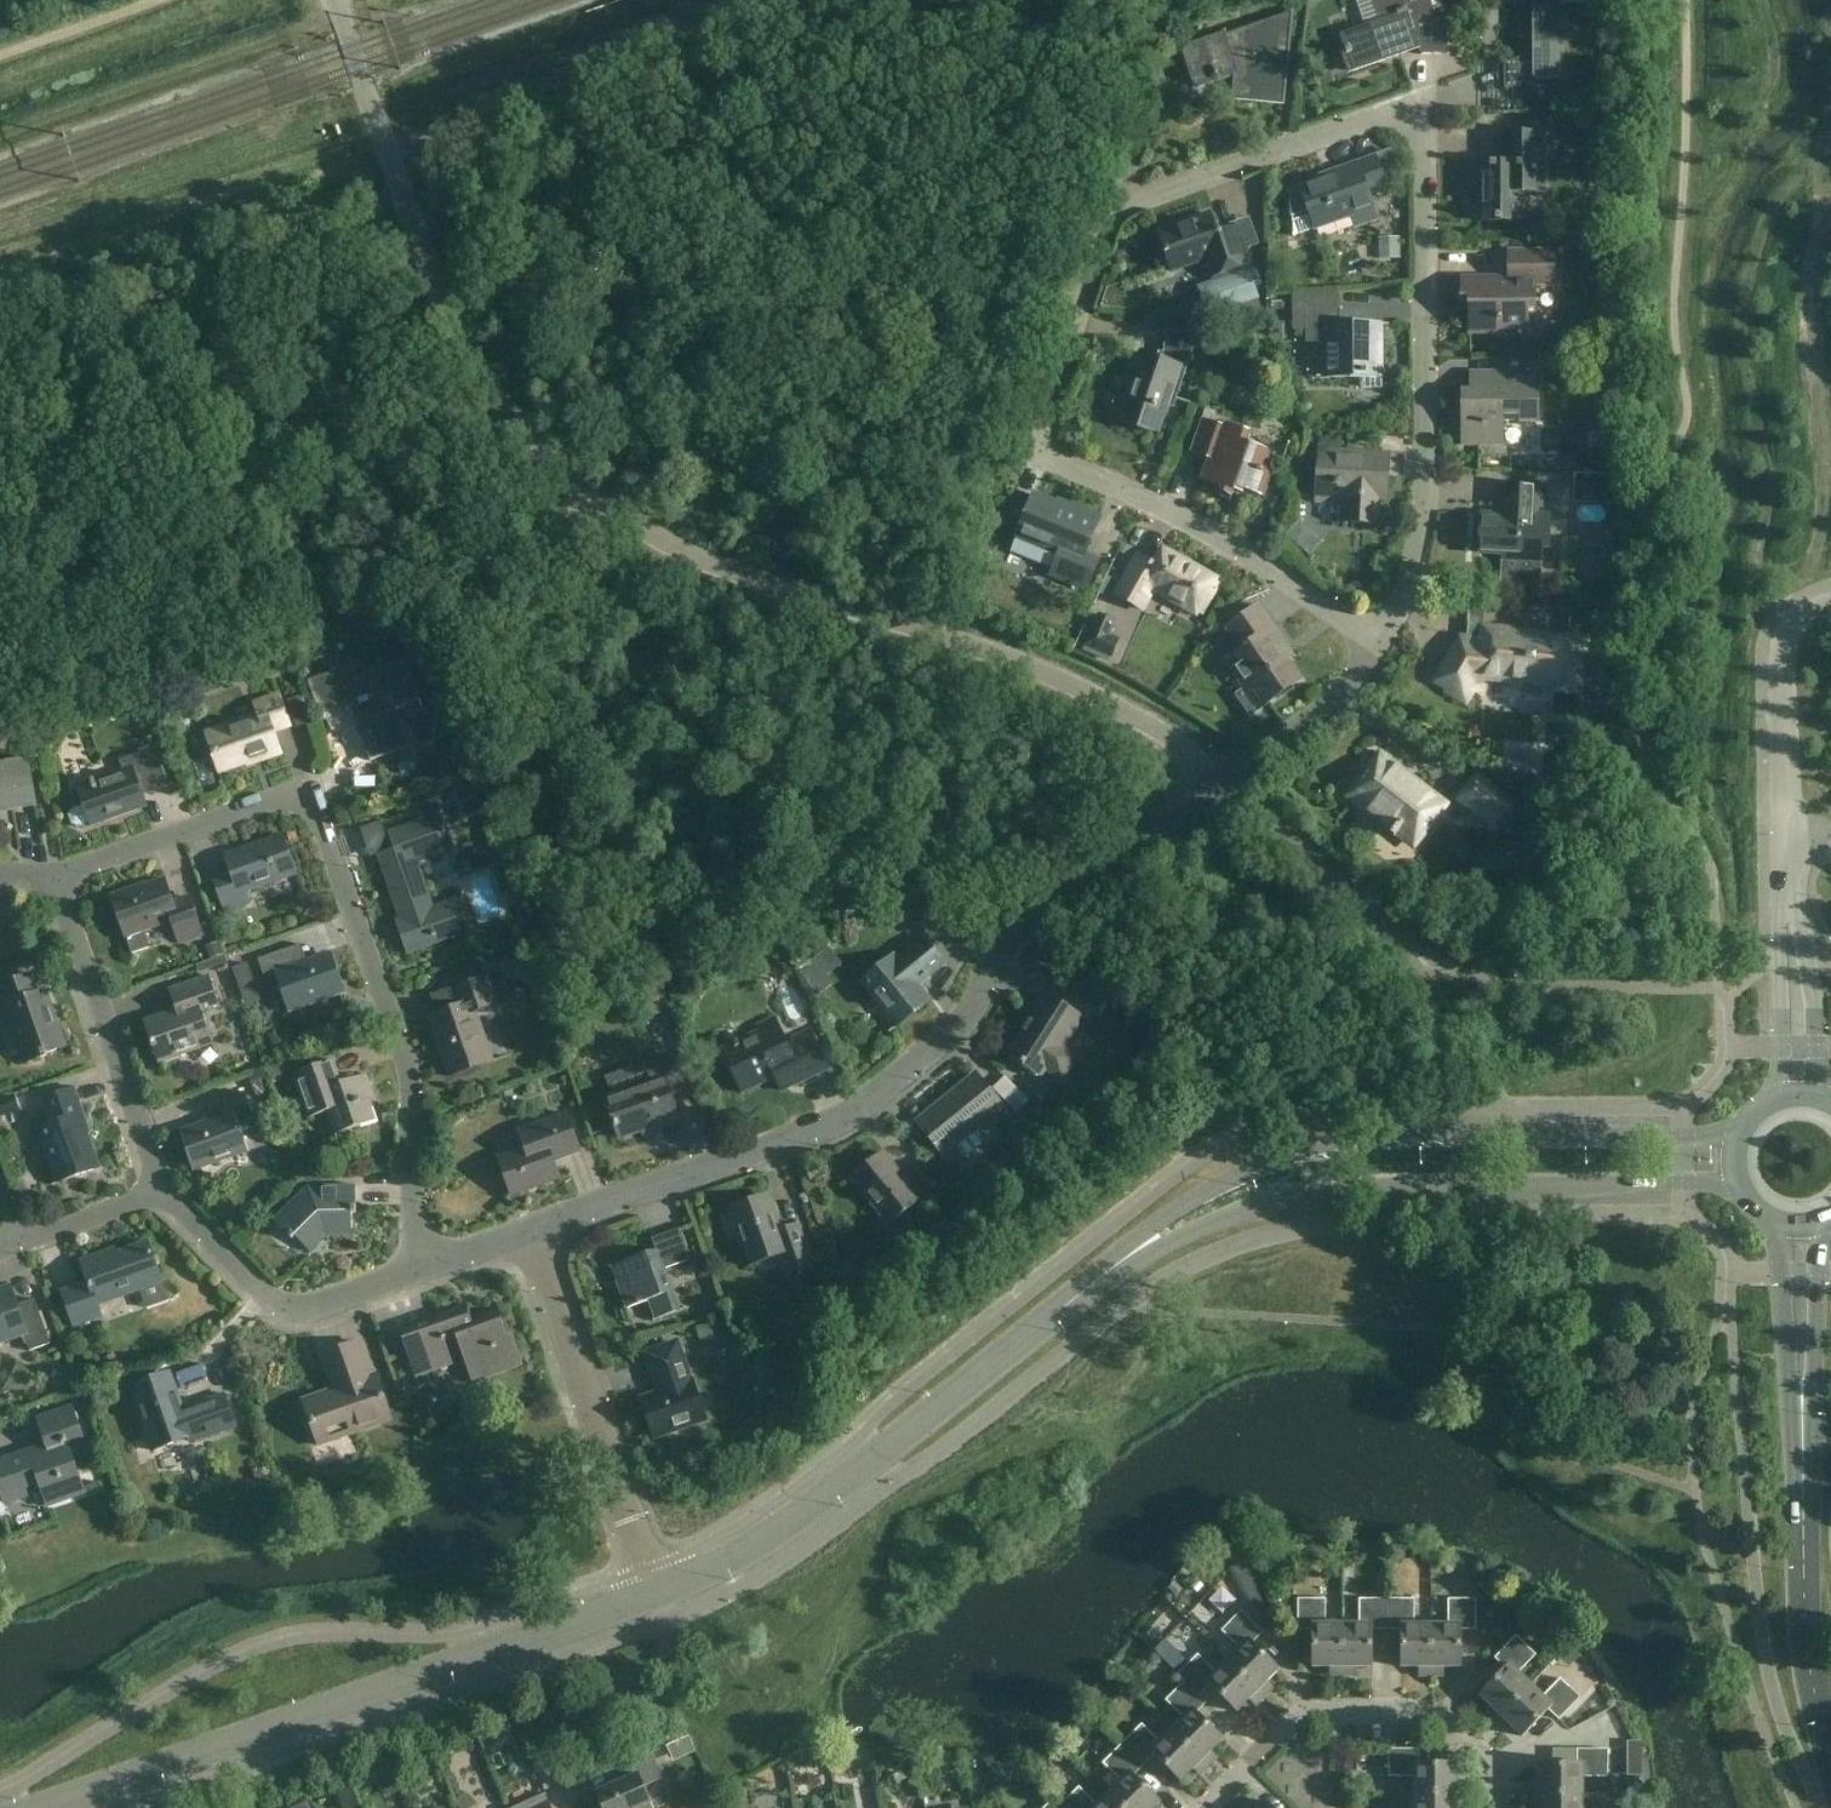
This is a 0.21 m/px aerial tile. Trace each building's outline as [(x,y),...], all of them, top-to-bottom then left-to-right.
[(1447,14),(1436,14),(1431,0),(1372,0),(1375,9),(1378,8),(1383,20),(1340,36),(1353,73),(1401,56),(1399,47),(1416,41),(1421,55),(1448,55),(1447,14)] [(1519,5),(1525,5),(1525,56),(1525,57),(1504,64),(1504,89),(1547,89),(1547,80),(1560,80),(1559,0),(1519,0),(1519,5)] [(1282,104),(1291,14),(1225,37),(1224,35),(1182,49),(1195,88),(1216,81),(1217,83),(1222,81),(1221,79),(1235,74),(1232,99),(1282,104)] [(1547,89),(1527,89),(1527,111),(1547,111),(1547,89)] [(1590,143),(1608,143),(1611,143),(1611,116),(1590,116),(1590,143)] [(1545,193),(1544,135),(1501,135),(1501,164),(1473,164),(1473,193),(1479,193),(1479,222),(1523,222),(1523,193),(1545,193)] [(1291,217),(1308,211),(1318,241),(1320,241),(1316,230),(1351,218),(1354,227),(1377,219),(1369,195),(1387,189),(1376,157),(1333,172),(1335,177),(1300,189),(1300,190),(1289,194),(1291,217)] [(1251,265),(1237,227),(1218,234),(1211,215),(1158,234),(1171,272),(1205,260),(1212,279),(1214,278),(1216,283),(1199,288),(1209,317),(1221,313),(1257,300),(1258,300),(1254,288),(1261,285),(1255,269),(1246,272),(1245,267),(1251,265)] [(1554,286),(1554,251),(1508,251),(1509,278),(1461,278),(1462,305),(1469,305),(1469,334),(1498,334),(1498,330),(1527,330),(1527,310),(1535,310),(1535,286),(1554,286)] [(1340,308),(1328,308),(1328,293),(1292,293),(1292,330),(1306,330),(1306,344),(1324,343),(1324,377),(1317,377),(1317,378),(1351,378),(1351,374),(1361,374),(1361,376),(1366,376),(1366,374),(1381,374),(1381,389),(1382,389),(1382,326),(1389,326),(1389,325),(1351,325),(1351,328),(1340,328),(1340,308)] [(1264,321),(1257,300),(1221,313),(1223,319),(1264,321)] [(1198,334),(1164,332),(1163,361),(1147,356),(1142,373),(1135,371),(1119,419),(1159,432),(1170,399),(1190,405),(1190,404),(1177,399),(1198,334)] [(1538,423),(1538,373),(1471,373),(1471,404),(1462,404),(1462,446),(1510,445),(1510,444),(1502,444),(1502,411),(1520,411),(1520,423),(1538,423)] [(1272,472),(1268,451),(1248,444),(1251,434),(1224,424),(1223,427),(1202,419),(1190,453),(1207,459),(1200,481),(1213,485),(1211,492),(1230,503),(1234,492),(1243,495),(1245,491),(1263,498),(1272,472)] [(1386,499),(1389,461),(1354,459),(1354,453),(1338,452),(1339,447),(1320,446),(1316,502),(1326,503),(1327,495),(1342,496),(1341,521),(1336,521),(1336,522),(1377,525),(1379,498),(1386,499)] [(1573,502),(1611,504),(1613,475),(1574,473),(1573,502)] [(1539,584),(1541,563),(1542,541),(1549,542),(1550,515),(1549,515),(1549,518),(1536,518),(1536,507),(1542,508),(1544,508),(1544,489),(1502,486),(1501,506),(1507,506),(1507,516),(1481,514),(1479,553),(1503,555),(1501,582),(1539,584)] [(1051,575),(1086,589),(1098,561),(1084,556),(1099,519),(1058,502),(1057,505),(1034,496),(1018,537),(1060,554),(1051,575)] [(1138,557),(1116,596),(1142,611),(1153,591),(1196,615),(1216,580),(1162,549),(1153,566),(1138,557)] [(1572,601),(1568,637),(1514,632),(1514,630),(1482,627),(1482,629),(1488,629),(1487,641),(1460,638),(1434,682),(1447,690),(1445,692),(1466,705),(1474,692),(1471,690),(1480,674),(1553,681),(1550,707),(1558,713),(1572,714),(1581,711),(1587,639),(1610,641),(1613,605),(1572,601)] [(1282,653),(1287,647),(1257,606),(1226,628),(1241,649),(1224,661),(1225,662),(1229,659),(1249,688),(1253,686),(1267,705),(1251,716),(1252,717),(1302,681),(1282,653)] [(419,698),(407,662),(355,681),(350,667),(324,676),(335,707),(360,698),(363,707),(352,711),(370,762),(409,748),(399,721),(396,722),(391,708),(397,706),(398,709),(404,707),(403,704),(419,698)] [(291,727),(280,695),(254,704),(258,715),(206,734),(207,737),(212,735),(218,751),(212,753),(222,783),(223,783),(220,773),(262,759),(263,761),(282,755),(274,733),(291,727)] [(78,828),(89,824),(91,827),(148,807),(144,796),(168,787),(155,748),(119,761),(123,772),(95,781),(95,780),(91,781),(91,783),(77,788),(83,806),(71,810),(69,816),(72,825),(78,828)] [(1398,834),(1413,846),(1444,806),(1380,757),(1350,796),(1394,831),(1390,836),(1394,839),(1398,834)] [(29,759),(0,764),(0,813),(38,806),(29,759)] [(1459,800),(1495,829),(1515,804),(1478,775),(1459,800)] [(461,804),(479,798),(473,778),(454,784),(461,804)] [(471,932),(460,898),(428,910),(420,886),(425,884),(416,860),(452,847),(437,805),(419,811),(422,821),(388,832),(395,853),(388,855),(387,852),(377,855),(400,920),(395,921),(407,954),(471,932)] [(297,874),(283,836),(225,856),(232,875),(214,881),(225,912),(250,904),(246,893),(297,874)] [(132,954),(133,954),(151,947),(145,931),(172,921),(179,943),(202,935),(189,898),(173,903),(165,880),(112,899),(132,954)] [(1138,888),(1135,890),(1124,898),(1134,913),(1148,903),(1138,888)] [(944,965),(945,965),(923,938),(897,959),(895,956),(861,983),(896,1026),(889,1033),(890,1034),(931,1000),(915,981),(925,972),(928,976),(942,964),(944,965)] [(345,1006),(346,1006),(328,955),(293,967),(288,951),(302,946),(302,945),(259,960),(270,992),(271,991),(271,990),(284,985),(293,1011),(341,995),(345,1006)] [(65,1047),(45,991),(34,995),(27,977),(0,986),(0,1005),(8,1028),(14,1026),(27,1063),(47,1056),(46,1054),(65,1047)] [(166,1074),(167,1073),(163,1062),(213,1045),(216,1056),(218,1055),(202,1012),(220,1005),(210,977),(169,991),(176,1011),(144,1022),(152,1047),(156,1045),(166,1074)] [(510,1057),(510,1055),(485,1064),(477,1043),(486,1041),(476,1012),(495,1006),(486,978),(455,989),(461,1006),(429,1017),(450,1078),(510,1057)] [(1040,1077),(1045,1069),(1063,1080),(1079,1055),(1064,1046),(1082,1018),(1043,994),(1032,1011),(1035,1013),(1008,1056),(1040,1077)] [(781,1091),(829,1069),(811,1031),(786,1042),(775,1019),(758,1027),(760,1033),(738,1043),(737,1040),(733,1042),(734,1045),(722,1051),(742,1093),(775,1077),(781,1091)] [(654,1127),(655,1130),(680,1122),(671,1098),(689,1092),(676,1057),(644,1068),(649,1083),(608,1097),(617,1122),(614,1123),(620,1139),(654,1127)] [(309,1119),(328,1112),(336,1135),(376,1121),(369,1103),(376,1101),(366,1075),(341,1084),(333,1061),(294,1075),(309,1119)] [(249,1075),(257,1097),(272,1091),(265,1069),(249,1075)] [(944,1154),(956,1144),(965,1155),(969,1155),(982,1143),(983,1138),(975,1129),(1001,1107),(976,1076),(918,1123),(944,1154)] [(1014,1078),(1000,1088),(1020,1116),(1034,1107),(1014,1078)] [(95,1131),(94,1130),(90,1132),(75,1090),(79,1089),(79,1087),(42,1100),(51,1125),(32,1132),(32,1133),(40,1131),(58,1182),(51,1185),(51,1186),(100,1169),(87,1134),(95,1131)] [(31,1105),(26,1091),(0,1100),(0,1116),(31,1105)] [(244,1158),(246,1158),(235,1129),(254,1122),(243,1092),(208,1105),(214,1121),(185,1131),(203,1184),(205,1184),(199,1168),(243,1153),(244,1158)] [(581,1152),(567,1114),(519,1132),(525,1149),(498,1159),(512,1196),(560,1179),(556,1166),(551,1167),(549,1161),(563,1156),(563,1158),(581,1152)] [(927,1210),(941,1199),(918,1171),(904,1182),(881,1153),(852,1177),(890,1225),(920,1201),(927,1210)] [(357,1214),(356,1186),(308,1187),(273,1221),(293,1241),(296,1238),(311,1253),(328,1236),(353,1236),(352,1214),(357,1214)] [(789,1276),(813,1268),(798,1225),(781,1230),(770,1198),(732,1211),(749,1263),(780,1252),(789,1276)] [(652,1239),(657,1251),(610,1267),(626,1310),(649,1301),(656,1320),(680,1312),(665,1270),(692,1260),(680,1229),(652,1239)] [(98,1305),(141,1290),(147,1307),(169,1299),(149,1243),(106,1258),(105,1254),(81,1262),(89,1283),(62,1292),(74,1327),(102,1317),(98,1305)] [(51,1345),(35,1300),(18,1305),(12,1287),(0,1291),(0,1344),(24,1335),(30,1352),(51,1345)] [(473,1381),(522,1364),(513,1339),(508,1340),(497,1308),(480,1313),(482,1319),(471,1323),(465,1305),(438,1315),(440,1320),(403,1332),(401,1327),(400,1328),(417,1376),(452,1364),(448,1353),(462,1348),(473,1381)] [(703,1348),(727,1339),(720,1320),(696,1328),(703,1348)] [(352,1435),(393,1421),(377,1375),(371,1377),(359,1343),(322,1356),(331,1380),(337,1378),(340,1388),(304,1401),(320,1446),(321,1446),(318,1437),(349,1426),(352,1435)] [(646,1354),(660,1393),(642,1399),(655,1437),(706,1420),(692,1382),(691,1382),(677,1344),(646,1354)] [(172,1375),(152,1382),(151,1380),(130,1387),(152,1451),(192,1437),(194,1443),(236,1428),(225,1395),(184,1409),(172,1375)] [(77,1470),(74,1471),(68,1455),(87,1448),(73,1408),(38,1420),(48,1448),(31,1454),(30,1451),(0,1462),(0,1476),(2,1475),(11,1502),(27,1496),(25,1489),(40,1483),(48,1506),(85,1493),(77,1470)] [(1336,1676),(1342,1676),(1342,1624),(1326,1624),(1326,1599),(1298,1599),(1298,1629),(1312,1629),(1312,1667),(1330,1667),(1330,1674),(1336,1674),(1336,1676)] [(1342,1624),(1342,1676),(1348,1676),(1348,1674),(1355,1674),(1355,1667),(1372,1667),(1372,1629),(1387,1629),(1387,1599),(1359,1599),(1359,1624),(1342,1624)] [(1414,1599),(1387,1599),(1387,1629),(1401,1629),(1401,1667),(1419,1667),(1419,1674),(1425,1674),(1425,1677),(1431,1676),(1431,1624),(1414,1624),(1414,1599)] [(1431,1624),(1431,1676),(1437,1677),(1437,1674),(1444,1674),(1444,1667),(1461,1667),(1461,1630),(1476,1630),(1476,1599),(1448,1599),(1448,1624),(1431,1624)] [(1239,1648),(1227,1660),(1265,1697),(1269,1693),(1267,1691),(1272,1687),(1267,1682),(1279,1669),(1252,1643),(1263,1632),(1241,1611),(1222,1631),(1239,1648)] [(1490,1718),(1494,1722),(1531,1684),(1519,1673),(1536,1655),(1516,1636),(1495,1658),(1506,1668),(1479,1695),(1492,1707),(1487,1712),(1492,1716),(1490,1718)] [(1260,1701),(1265,1697),(1227,1660),(1215,1672),(1198,1655),(1178,1674),(1185,1681),(1200,1695),(1210,1685),(1237,1712),(1249,1699),(1254,1704),(1258,1700),(1260,1701)] [(1531,1684),(1494,1722),(1499,1727),(1500,1725),(1505,1729),(1510,1724),(1522,1737),(1549,1709),(1559,1719),(1580,1698),(1560,1678),(1543,1696),(1531,1684)] [(1183,1718),(1171,1730),(1209,1767),(1213,1763),(1211,1761),(1216,1756),(1211,1752),(1223,1739),(1197,1713),(1207,1702),(1200,1695),(1185,1681),(1166,1700),(1183,1718)] [(1204,1771),(1209,1767),(1171,1730),(1159,1742),(1142,1724),(1123,1744),(1144,1765),(1154,1755),(1181,1782),(1193,1769),(1198,1774),(1202,1769),(1204,1771)] [(667,1746),(674,1761),(696,1751),(689,1736),(667,1746)] [(1109,1793),(1124,1807),(1155,1807),(1160,1802),(1134,1776),(1144,1765),(1123,1744),(1103,1763),(1120,1781),(1109,1793)] [(1413,1777),(1413,1794),(1466,1794),(1466,1787),(1464,1787),(1464,1781),(1457,1781),(1457,1764),(1419,1764),(1419,1749),(1389,1749),(1389,1777),(1413,1777)] [(1530,1788),(1530,1794),(1583,1794),(1583,1777),(1608,1777),(1608,1749),(1577,1749),(1577,1764),(1540,1764),(1540,1781),(1533,1781),(1533,1788),(1530,1788)] [(621,1766),(627,1780),(596,1793),(603,1807),(654,1807),(644,1787),(663,1779),(652,1753),(621,1766)] [(1109,1793),(1097,1805),(1079,1787),(1060,1806),(1061,1807),(1124,1807),(1109,1793)] [(546,1794),(521,1805),(523,1807),(552,1807),(546,1794)] [(1457,1806),(1464,1806),(1464,1800),(1466,1800),(1466,1794),(1413,1794),(1413,1807),(1457,1807),(1457,1806)] [(1583,1794),(1530,1794),(1530,1800),(1533,1800),(1533,1806),(1540,1806),(1540,1807),(1583,1807),(1583,1794)] [(1060,1806),(1053,1800),(1045,1807),(1061,1807),(1060,1806)]
